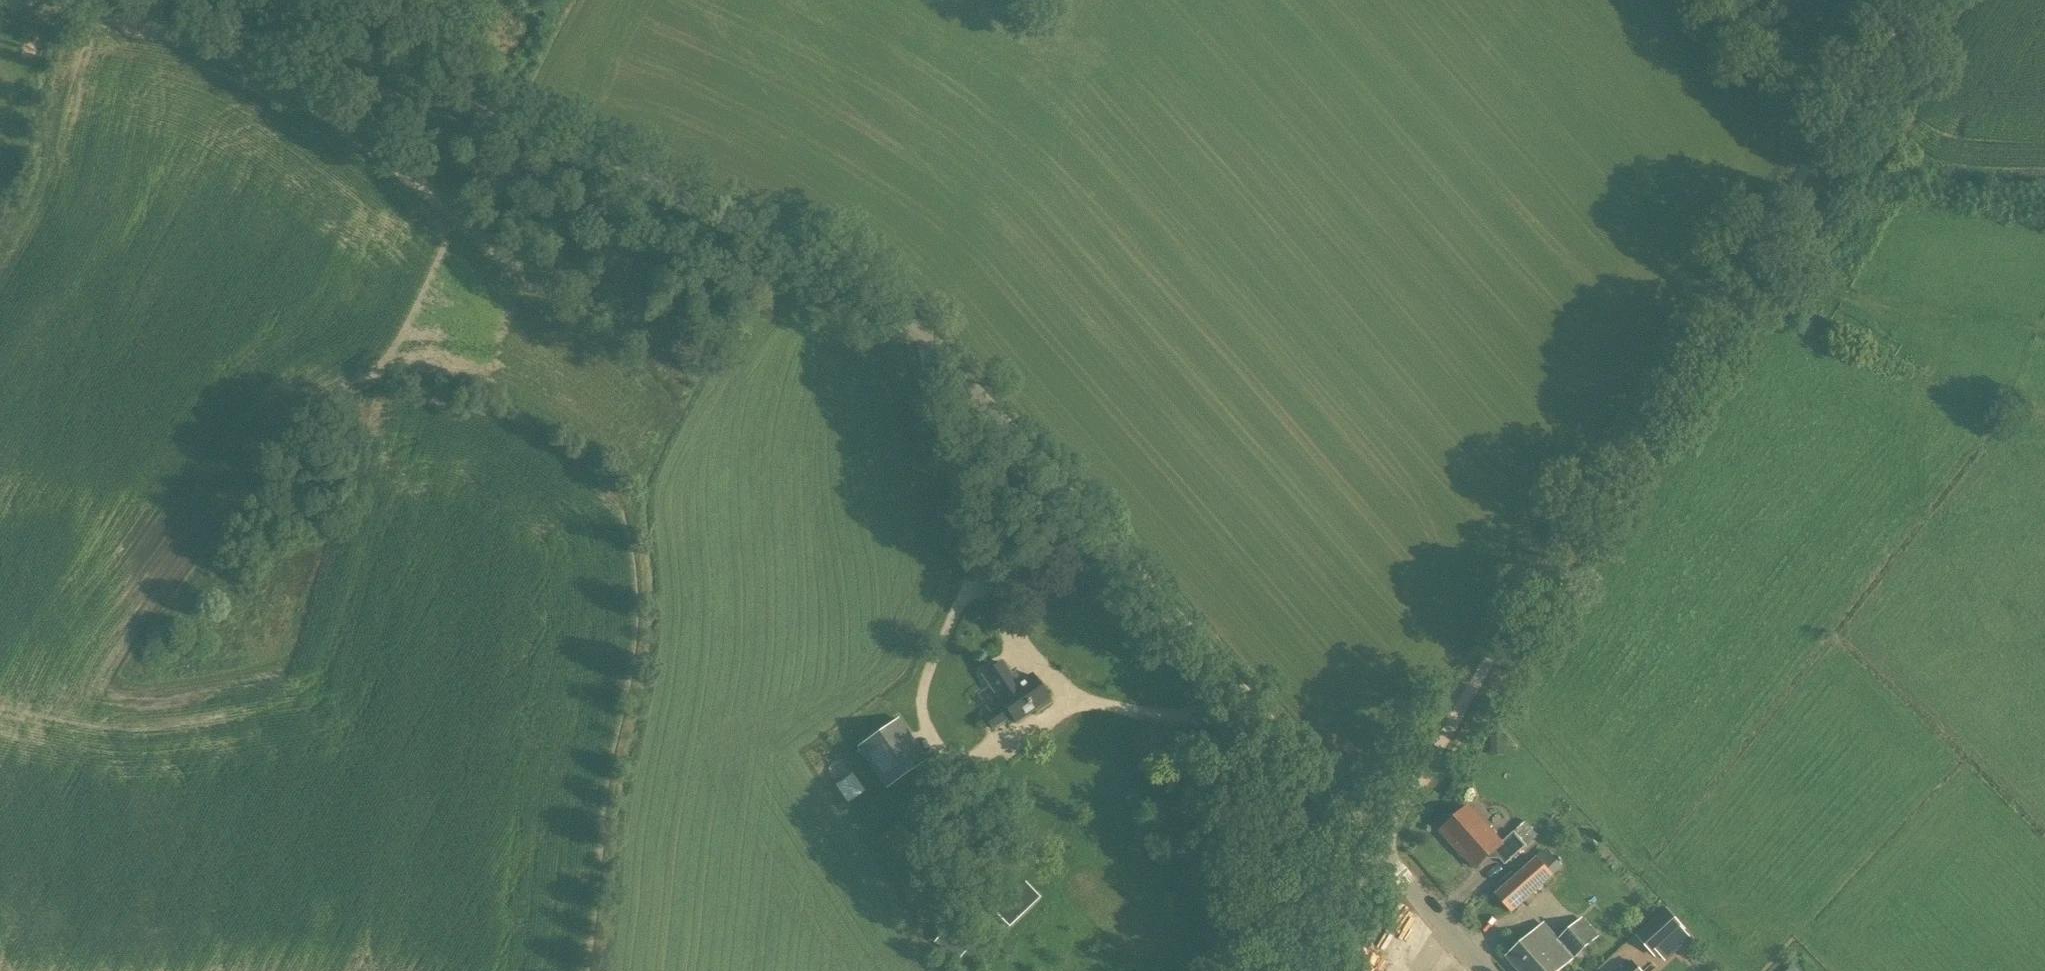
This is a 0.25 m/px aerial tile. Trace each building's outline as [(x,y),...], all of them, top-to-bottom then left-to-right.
[(999,700),(998,700),(1001,705),(983,717),(992,729),(1010,717),(1014,723),(1048,699),(1032,676),(1016,687),(1000,664),(982,676),(999,700)] [(856,748),(885,790),(928,761),(898,719),(856,748)] [(852,772),(835,785),(847,802),(865,790),(852,772)] [(1515,833),(1502,844),(1469,808),(1441,833),(1464,858),(1466,857),(1476,869),(1488,858),(1487,857),(1491,854),(1496,855),(1505,866),(1527,847),(1515,833)] [(1497,895),(1513,913),(1554,877),(1538,859),(1497,895)] [(1659,954),(1685,931),(1686,930),(1667,909),(1637,936),(1656,957),(1659,954)] [(1519,970),(1561,970),(1574,959),(1601,937),(1583,916),(1556,939),(1544,925),(1507,957),(1519,970)]
